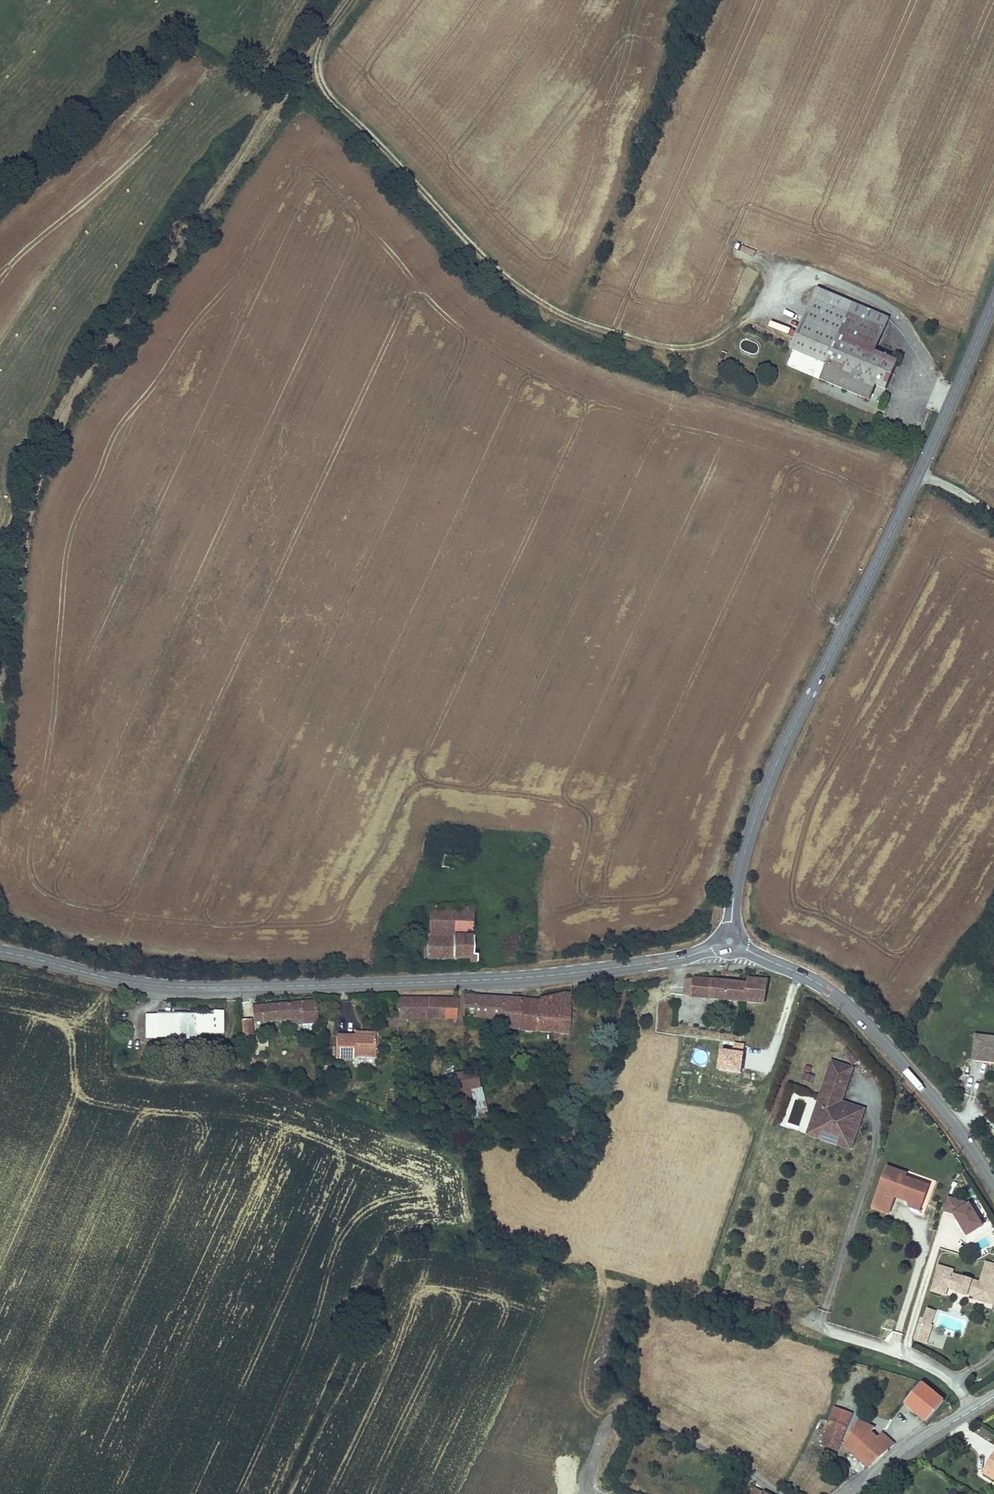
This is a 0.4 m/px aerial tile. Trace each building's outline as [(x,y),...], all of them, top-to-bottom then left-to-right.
[(827,365),(821,380),(869,400),(875,385),(886,390),(898,361),(874,351),(884,328),(849,313),(840,309),(843,300),(819,290),(793,351),(816,361),(819,354),(830,358),(827,365)] [(849,313),(853,304),(843,300),(840,309),(849,313)] [(849,313),(884,328),(888,319),(853,304),(849,313)] [(827,365),(830,358),(819,354),(816,361),(827,365)] [(445,855),(442,867),(454,870),(456,858),(445,855)] [(471,937),(472,907),(474,907),(474,904),(471,904),(471,907),(430,907),(429,929),(409,929),(409,937),(427,937),(427,959),(454,960),(469,960),(469,963),(477,963),(477,956),(473,955),(473,937),(471,937)] [(692,996),(693,978),(686,979),(684,995),(692,996)] [(768,981),(747,979),(746,983),(714,980),(693,978),(692,996),(765,1003),(768,981)] [(674,994),(675,986),(658,986),(658,994),(674,994)] [(575,995),(564,994),(550,997),(539,1000),(539,1001),(520,999),(519,1012),(501,1011),(499,1025),(499,1027),(518,1029),(537,1031),(568,1034),(571,1008),(568,1007),(569,1003),(573,1004),(575,995)] [(480,997),(464,996),(463,1016),(494,1020),(493,1025),(499,1025),(501,1011),(519,1012),(520,999),(480,997)] [(452,999),(428,998),(416,998),(397,998),(397,1009),(397,1016),(397,1026),(405,1026),(405,1018),(434,1018),(434,1017),(457,1018),(459,1000),(452,999)] [(315,1001),(291,1003),(278,1004),(253,1007),(254,1022),(290,1018),(293,1018),(297,1018),(298,1024),(302,1024),(309,1023),(314,1023),(316,1023),(315,1001)] [(249,1002),(240,1003),(241,1013),(241,1020),(242,1020),(243,1038),(252,1038),(249,1002)] [(185,1015),(146,1015),(146,1038),(201,1038),(201,1033),(223,1033),(223,1011),(213,1011),(213,1015),(209,1015),(185,1015)] [(397,1016),(388,1016),(388,1026),(397,1026),(397,1016)] [(375,1033),(362,1033),(362,1036),(354,1036),(336,1036),(336,1058),(354,1058),(354,1056),(375,1056),(375,1033)] [(975,1038),(972,1063),(987,1065),(993,1066),(993,1040),(975,1038)] [(252,1062),(264,1067),(266,1061),(254,1057),(253,1058),(250,1057),(249,1060),(252,1061),(252,1062)] [(852,1069),(832,1062),(810,1125),(853,1140),(860,1120),(832,1110),(840,1089),(845,1090),(852,1069)] [(489,1115),(477,1071),(456,1076),(460,1090),(459,1091),(463,1106),(462,1106),(466,1121),(489,1115)] [(801,1079),(811,1083),(813,1077),(804,1073),(801,1079)] [(845,1090),(840,1089),(832,1110),(860,1120),(863,1110),(841,1102),(845,1090)] [(853,1140),(810,1125),(807,1135),(850,1150),(853,1140)] [(907,1173),(887,1166),(871,1208),(889,1215),(895,1199),(908,1203),(910,1209),(920,1212),(930,1186),(906,1177),(907,1173)] [(970,1202),(948,1196),(943,1212),(953,1215),(967,1238),(985,1227),(970,1202)] [(939,1293),(945,1295),(947,1287),(959,1291),(960,1288),(967,1291),(966,1293),(977,1296),(976,1299),(986,1302),(987,1298),(993,1301),(993,1266),(987,1264),(980,1284),(951,1274),(952,1271),(940,1266),(933,1288),(940,1291),(939,1293)] [(936,1311),(926,1308),(921,1324),(923,1324),(917,1342),(926,1345),(933,1325),(931,1325),(936,1311)] [(944,1401),(921,1382),(905,1403),(927,1421),(944,1401)] [(838,1452),(853,1414),(834,1407),(829,1421),(830,1421),(821,1446),(838,1452)] [(877,1438),(870,1432),(874,1428),(858,1421),(844,1445),(869,1467),(880,1457),(893,1445),(881,1434),(877,1438)] [(983,1473),(993,1479),(993,1478),(993,1455),(993,1457),(983,1473)]
